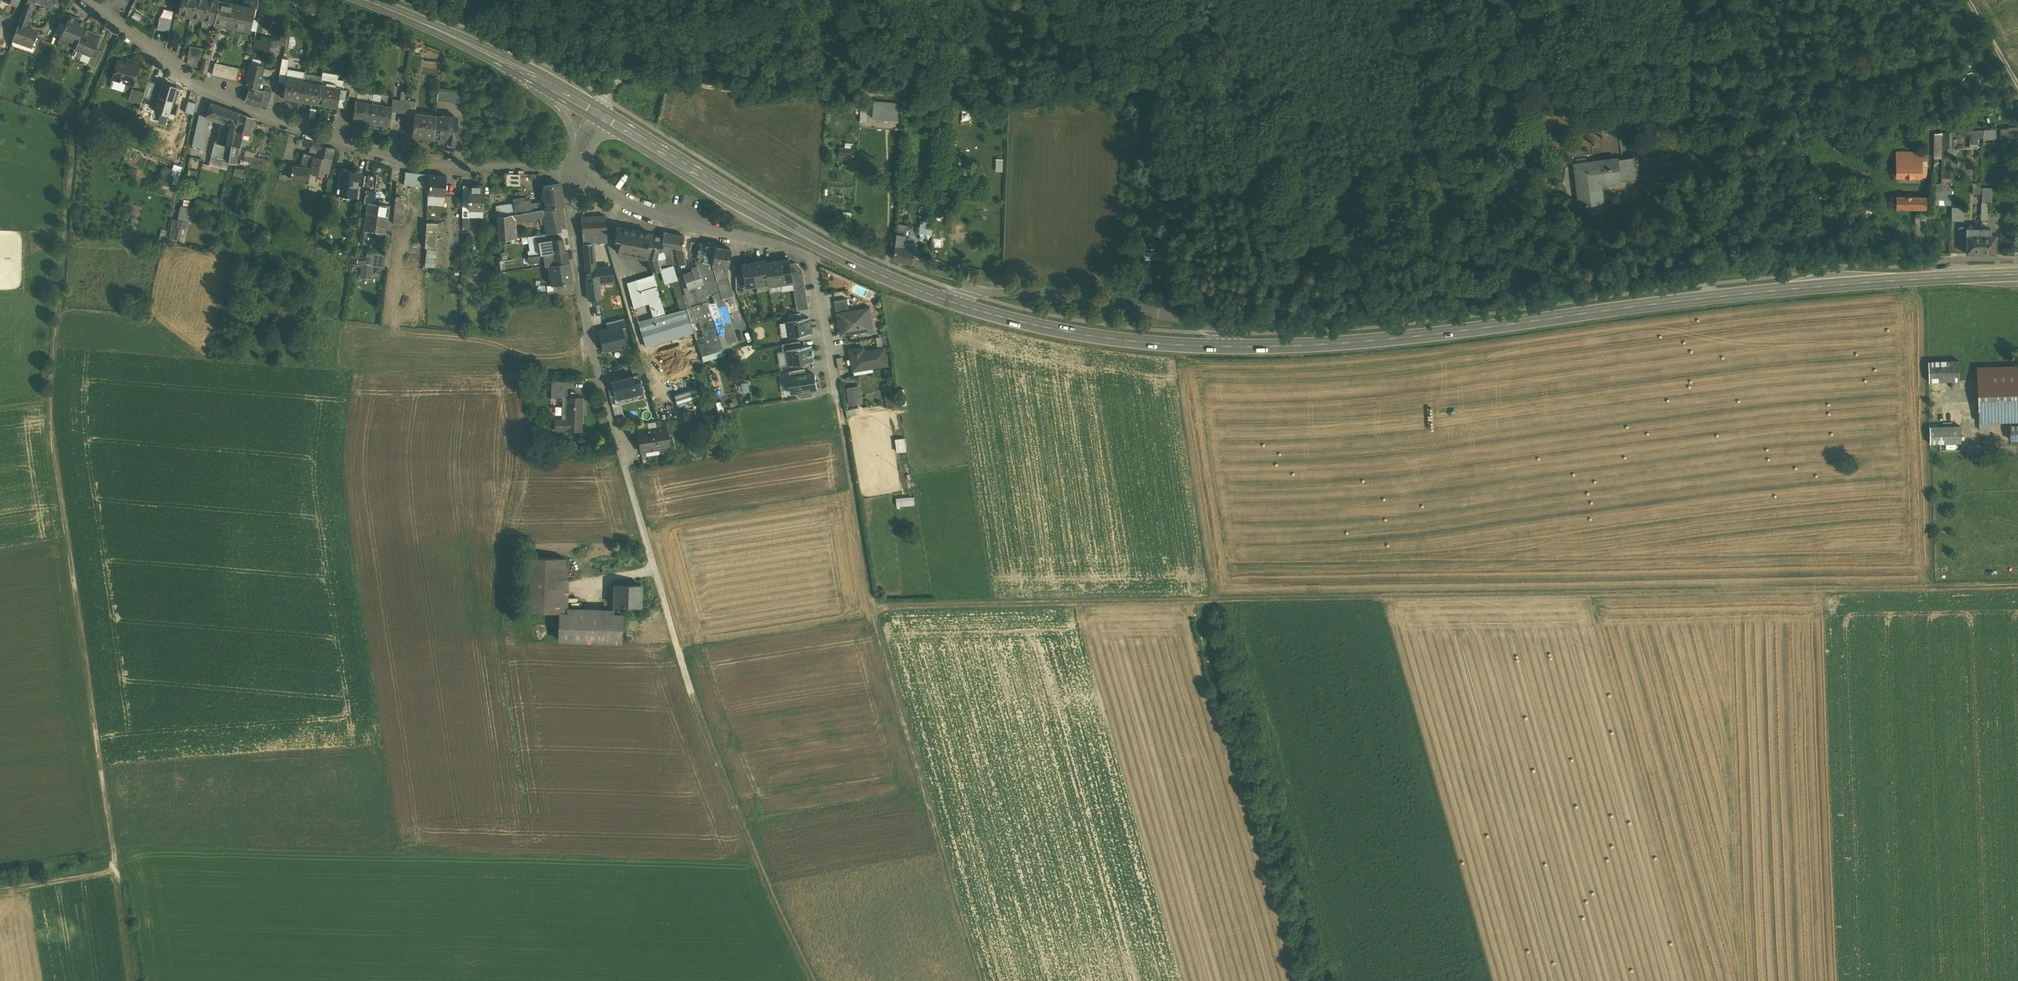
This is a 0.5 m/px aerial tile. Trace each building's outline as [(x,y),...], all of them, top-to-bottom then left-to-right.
[(50,8),(56,0),(38,0),(50,8)] [(179,14),(190,17),(194,0),(182,0),(179,14)] [(190,17),(202,19),(206,0),(194,0),(190,17)] [(218,0),(206,0),(202,19),(214,21),(218,0)] [(255,8),(218,0),(214,21),(214,23),(244,30),(245,25),(251,26),(255,8)] [(32,6),(25,4),(18,25),(25,27),(33,6),(32,6)] [(86,22),(69,15),(65,24),(61,36),(77,43),(83,28),(86,22)] [(171,19),(160,16),(157,29),(168,32),(171,19)] [(60,22),(55,33),(61,36),(65,24),(60,22)] [(25,27),(18,25),(13,38),(33,45),(38,32),(25,27)] [(100,35),(83,28),(77,43),(75,48),(85,53),(86,50),(92,53),(94,48),(100,35)] [(51,43),(40,38),(35,49),(46,54),(51,43)] [(269,44),(256,40),(254,48),(261,50),(262,46),(266,47),(267,46),(269,46),(269,44)] [(191,45),(189,57),(201,59),(204,48),(191,45)] [(276,48),(269,47),(268,58),(274,59),(276,48)] [(100,51),(94,48),(92,53),(91,56),(87,63),(94,66),(100,51)] [(54,60),(47,57),(44,64),(52,67),(54,60)] [(288,60),(282,58),(280,68),(287,69),(288,60)] [(128,63),(118,61),(113,78),(120,80),(119,82),(132,86),(135,75),(132,74),(134,67),(127,65),(128,63)] [(239,68),(214,62),(212,74),(236,79),(239,68)] [(263,66),(250,63),(245,86),(249,87),(258,89),(259,83),(263,66)] [(287,69),(280,68),(278,81),(285,82),(285,78),(287,70),(287,69)] [(305,73),(287,70),(285,78),(303,81),(305,73)] [(322,76),(305,73),(303,81),(320,84),(322,76)] [(343,79),(322,76),(320,84),(340,87),(339,93),(341,93),(343,82),(343,79)] [(303,81),(285,78),(285,82),(282,97),(300,100),(303,81)] [(143,98),(157,102),(161,85),(148,81),(143,98)] [(157,102),(154,111),(169,115),(177,85),(163,81),(161,85),(157,102)] [(320,84),(303,81),(300,100),(317,103),(320,84)] [(351,83),(343,82),(341,93),(341,96),(349,97),(351,83)] [(358,84),(351,83),(349,97),(356,98),(358,84)] [(340,87),(320,84),(317,103),(337,106),(339,93),(340,87)] [(265,90),(258,89),(249,87),(248,90),(262,95),(262,97),(269,100),(270,92),(268,91),(265,90)] [(463,90),(438,87),(437,100),(464,102),(463,90)] [(143,92),(131,89),(128,100),(140,103),(143,92)] [(262,95),(248,90),(244,101),(259,106),(262,97),(262,95)] [(269,100),(262,97),(259,106),(266,109),(269,100)] [(399,99),(392,98),(391,106),(392,106),(391,110),(403,113),(405,100),(399,99)] [(372,103),(355,100),(352,119),(369,122),(372,103)] [(416,101),(405,100),(403,113),(414,114),(414,112),(415,112),(416,101)] [(196,104),(188,101),(185,112),(194,115),(196,104)] [(900,103),(874,101),(873,118),(890,120),(890,113),(899,114),(900,103)] [(230,110),(210,102),(205,116),(205,117),(208,118),(223,123),(225,124),(230,110)] [(391,106),(372,103),(369,122),(389,125),(391,110),(392,106),(391,106)] [(238,113),(230,110),(225,124),(223,123),(219,142),(231,145),(238,113)] [(1532,110),(1526,112),(1528,120),(1537,118),(1536,114),(1533,114),(1532,110)] [(415,112),(414,112),(414,114),(411,135),(432,138),(435,115),(415,112)] [(238,113),(231,145),(239,147),(242,137),(247,138),(248,135),(249,135),(254,118),(238,113)] [(199,114),(191,146),(202,148),(204,139),(202,138),(208,118),(205,117),(205,116),(199,114)] [(442,116),(435,115),(432,138),(446,140),(445,142),(455,143),(458,125),(456,124),(457,116),(442,114),(442,116)] [(1617,116),(1604,118),(1605,127),(1618,125),(1617,116)] [(2017,137),(2017,127),(2000,128),(2000,139),(2017,137)] [(1984,130),(1983,140),(1996,139),(1996,129),(1984,130)] [(1949,135),(1935,135),(1934,158),(1948,158),(1949,135)] [(313,141),(303,138),(302,144),(311,147),(313,141)] [(322,144),(313,141),(311,147),(320,151),(322,144)] [(231,145),(219,142),(219,143),(214,142),(210,156),(228,160),(231,145)] [(334,150),(322,147),(323,144),(322,144),(320,151),(319,156),(304,153),(300,167),(292,166),(290,179),(311,182),(312,174),(322,176),(323,172),(329,173),(334,150)] [(239,147),(231,145),(228,160),(228,162),(234,163),(239,147)] [(841,156),(854,157),(854,147),(841,146),(841,156)] [(1927,153),(1895,152),(1895,154),(1897,154),(1897,166),(1921,167),(1927,167),(1927,153)] [(1500,155),(1489,156),(1491,165),(1501,164),(1500,155)] [(265,160),(244,156),(243,159),(240,158),(240,159),(238,159),(237,163),(263,169),(265,160)] [(1634,157),(1617,159),(1620,181),(1637,179),(1634,157)] [(1617,159),(1575,165),(1580,206),(1584,205),(1585,207),(1586,207),(1587,211),(1589,213),(1592,215),(1597,215),(1599,212),(1600,210),(1600,203),(1602,203),(1599,184),(1620,181),(1617,159)] [(1952,163),(1942,162),(1941,184),(1951,185),(1952,163)] [(1921,167),(1897,166),(1897,177),(1920,178),(1921,167)] [(175,171),(164,167),(161,179),(171,182),(171,183),(176,184),(180,173),(175,171)] [(244,171),(234,168),(232,175),(243,177),(244,171)] [(197,171),(188,169),(186,178),(195,180),(197,171)] [(359,172),(341,169),(337,193),(356,195),(357,185),(359,172)] [(429,174),(405,172),(404,185),(410,185),(410,189),(415,190),(415,186),(423,187),(428,187),(429,174)] [(446,176),(429,174),(428,187),(428,193),(428,195),(436,196),(445,196),(446,176)] [(519,174),(505,174),(506,184),(520,184),(519,174)] [(377,177),(365,176),(363,186),(363,189),(366,190),(364,203),(369,203),(373,203),(377,177)] [(483,185),(469,184),(468,201),(468,209),(469,209),(475,209),(475,206),(482,206),(483,185)] [(560,184),(543,186),(543,187),(544,196),(545,196),(546,202),(546,209),(563,206),(560,184)] [(1952,200),(1952,186),(1934,186),(1934,200),(1952,200)] [(1926,197),(1896,197),(1896,209),(1926,210),(1926,205),(1926,203),(1926,197)] [(525,201),(496,205),(497,217),(509,215),(514,214),(526,212),(525,204),(525,201)] [(543,202),(531,203),(532,211),(543,209),(546,209),(546,202),(543,203),(543,202)] [(373,203),(369,203),(367,214),(387,216),(389,205),(373,203)] [(171,226),(169,238),(180,240),(182,229),(185,229),(187,219),(188,220),(190,213),(188,213),(189,207),(181,206),(177,227),(171,226)] [(1964,207),(1952,207),(1952,221),(1964,221),(1964,207)] [(401,208),(394,208),(393,223),(402,224),(404,209),(401,208)] [(555,208),(543,211),(544,217),(548,233),(560,231),(555,208)] [(526,212),(514,214),(514,221),(544,217),(543,211),(543,209),(532,211),(526,212)] [(367,214),(364,230),(372,232),(385,233),(387,217),(387,216),(367,214)] [(509,215),(497,217),(498,241),(512,239),(510,222),(509,215)] [(605,216),(581,218),(582,233),(583,244),(591,243),(607,242),(605,216)] [(931,235),(932,221),(923,220),(922,235),(931,235)] [(436,224),(426,223),(424,247),(435,248),(436,224)] [(652,234),(616,227),(614,239),(620,240),(617,252),(648,258),(652,234)] [(372,232),(364,230),(363,238),(361,238),(361,241),(363,241),(362,243),(370,244),(372,232)] [(684,235),(664,232),(663,236),(660,251),(664,252),(664,251),(669,252),(670,256),(672,256),(670,247),(676,248),(679,265),(686,264),(684,248),(682,248),(684,235)] [(902,235),(897,234),(896,246),(903,248),(905,234),(902,233),(902,235)] [(547,234),(537,235),(536,235),(533,235),(534,243),(538,242),(538,241),(547,239),(547,234)] [(663,236),(652,234),(648,258),(652,271),(660,269),(657,260),(655,260),(657,251),(660,251),(663,236)] [(1981,235),(1967,235),(1966,254),(1981,254),(1981,235)] [(1994,236),(1981,235),(1981,254),(1995,254),(1996,236),(1994,236)] [(547,239),(538,241),(538,242),(540,255),(543,254),(564,251),(562,237),(552,238),(552,239),(547,239)] [(698,243),(692,242),(690,250),(691,254),(696,255),(698,243)] [(715,246),(698,243),(696,255),(695,261),(697,266),(706,296),(712,294),(727,344),(736,341),(727,314),(722,299),(720,291),(720,292),(712,264),(715,246)] [(730,249),(715,246),(712,264),(727,267),(730,249)] [(896,246),(896,247),(893,259),(912,263),(914,250),(903,248),(896,246)] [(436,250),(426,249),(424,266),(434,267),(436,250)] [(592,249),(584,250),(587,285),(601,284),(612,283),(611,267),(594,269),(593,258),(592,249)] [(564,251),(543,254),(544,261),(545,266),(551,265),(568,262),(566,251),(564,251)] [(669,268),(662,270),(666,282),(672,281),(681,310),(686,308),(682,296),(670,256),(669,252),(664,251),(664,252),(669,268)] [(380,255),(368,253),(368,256),(368,258),(366,264),(384,267),(385,256),(380,255)] [(540,255),(528,257),(529,263),(544,261),(543,254),(540,255)] [(512,259),(499,261),(500,272),(504,272),(504,268),(505,268),(505,264),(513,263),(512,259)] [(789,260),(777,262),(781,284),(793,282),(792,281),(791,275),(790,263),(789,260)] [(765,261),(753,263),(757,285),(768,283),(765,264),(766,264),(765,261)] [(568,262),(551,265),(552,271),(549,271),(551,285),(552,285),(567,283),(571,282),(568,262)] [(766,264),(765,264),(768,283),(768,285),(781,284),(777,262),(766,264)] [(753,263),(741,265),(743,275),(745,287),(745,286),(757,285),(753,263)] [(796,263),(790,263),(791,275),(803,273),(802,269),(796,263)] [(727,267),(712,264),(720,292),(720,291),(722,299),(732,296),(726,273),(727,267)] [(706,296),(697,266),(692,268),(693,271),(683,274),(687,287),(684,288),(686,295),(682,296),(686,308),(690,322),(693,322),(698,338),(696,339),(701,356),(723,349),(706,296)] [(504,272),(500,272),(502,293),(511,293),(511,286),(505,287),(504,272)] [(653,275),(626,283),(629,294),(656,286),(653,275)] [(743,275),(735,276),(736,289),(737,294),(746,292),(745,286),(745,287),(743,275)] [(567,283),(552,285),(554,294),(568,295),(567,283)] [(601,284),(587,285),(589,300),(600,299),(599,288),(602,288),(601,284)] [(656,286),(629,294),(633,307),(648,302),(653,318),(665,315),(660,299),(656,286)] [(847,298),(835,300),(837,313),(840,312),(849,310),(847,298)] [(681,310),(665,315),(653,318),(638,323),(644,343),(692,329),(690,322),(686,308),(681,310)] [(849,310),(840,312),(842,324),(845,323),(845,327),(844,327),(845,332),(849,332),(850,334),(861,332),(860,328),(873,326),(873,325),(871,325),(869,312),(871,312),(871,311),(861,313),(861,310),(863,309),(863,308),(849,310)] [(623,318),(606,323),(607,330),(620,326),(620,327),(625,326),(623,318)] [(787,321),(790,337),(812,334),(811,332),(809,318),(802,319),(791,320),(787,321)] [(607,330),(599,332),(603,350),(625,345),(620,327),(620,326),(607,330)] [(801,341),(783,344),(784,351),(786,351),(802,348),(801,341)] [(786,351),(788,365),(814,362),(811,347),(802,348),(786,351)] [(866,347),(850,349),(854,375),(873,372),(873,367),(888,365),(885,348),(866,351),(866,347)] [(1958,361),(1928,362),(1929,382),(1959,381),(1958,361)] [(643,366),(631,369),(633,375),(639,374),(639,375),(645,373),(643,366)] [(1977,368),(1979,422),(2011,421),(2017,421),(2017,369),(2017,367),(1977,368)] [(805,369),(790,372),(791,377),(806,375),(805,369)] [(633,375),(610,381),(612,389),(615,399),(616,399),(643,392),(639,375),(639,374),(633,375)] [(791,377),(789,378),(792,394),(799,392),(812,390),(817,389),(814,374),(806,375),(791,377)] [(563,381),(551,380),(551,398),(563,398),(563,381)] [(891,383),(885,384),(887,396),(885,398),(886,403),(894,401),(891,383)] [(859,386),(848,388),(851,405),(856,404),(862,403),(859,386)] [(674,395),(677,405),(698,398),(695,388),(674,395)] [(612,389),(608,390),(611,404),(617,403),(616,399),(615,399),(612,389)] [(583,397),(567,397),(566,420),(555,419),(554,430),(565,431),(582,432),(583,397)] [(2010,426),(2010,440),(2017,439),(2017,425),(2011,425),(2010,426)] [(1961,426),(1930,427),(1930,444),(1961,443),(1961,426)] [(665,427),(637,432),(641,451),(668,447),(665,427)] [(907,437),(897,438),(899,452),(909,451),(907,437)] [(898,506),(916,505),(916,497),(898,497),(898,506)] [(565,558),(524,557),(523,611),(559,613),(563,613),(565,558)] [(640,585),(614,584),(614,606),(622,606),(640,607),(640,585)] [(622,606),(614,606),(614,614),(622,615),(622,606)] [(563,613),(559,613),(558,640),(621,642),(622,615),(614,614),(563,613)]
